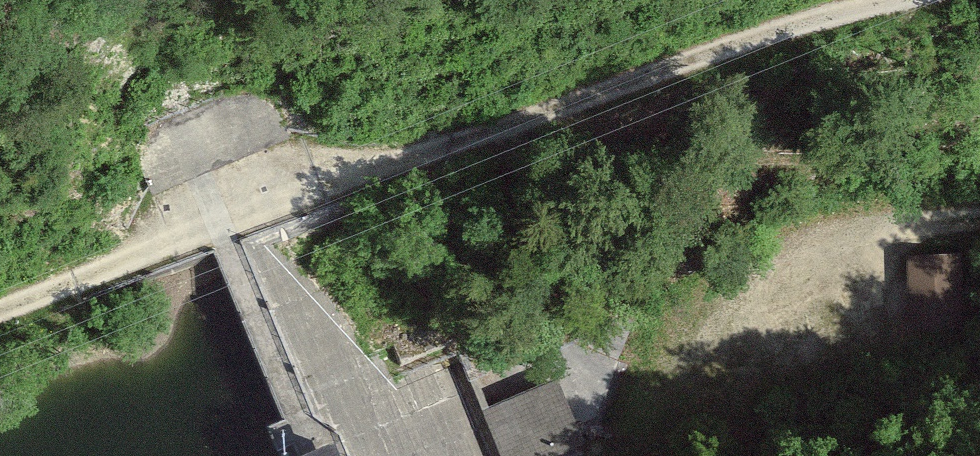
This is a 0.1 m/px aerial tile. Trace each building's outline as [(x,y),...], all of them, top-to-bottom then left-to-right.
[(961,259),(912,260),(914,331),(963,330),(961,259)] [(484,414),(501,455),(579,455),(583,455),(554,385),(484,414)] [(299,455),(326,455),(323,447),(299,455)]
